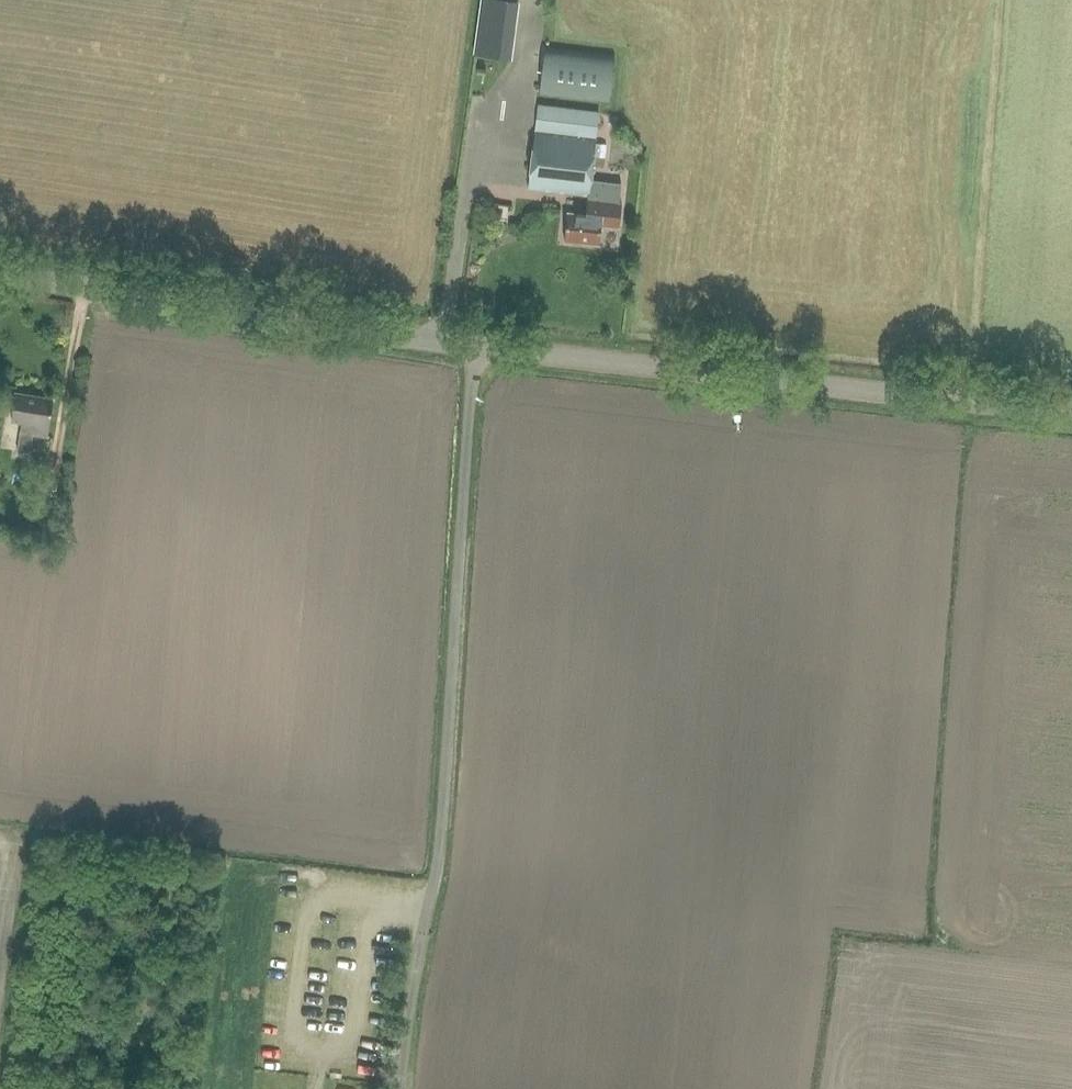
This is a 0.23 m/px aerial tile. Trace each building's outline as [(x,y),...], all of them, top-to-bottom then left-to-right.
[(512,59),(520,2),(508,0),(482,0),(475,54),(512,59)] [(545,47),(540,93),(610,101),(615,55),(545,47)] [(621,182),(590,179),(596,111),(534,105),(527,189),(588,195),(586,215),(567,213),(564,241),(600,245),(602,224),(619,226),(622,203),(619,203),(621,182)] [(17,451),(30,453),(33,434),(47,436),(54,398),(16,391),(11,420),(22,422),(17,451)]
